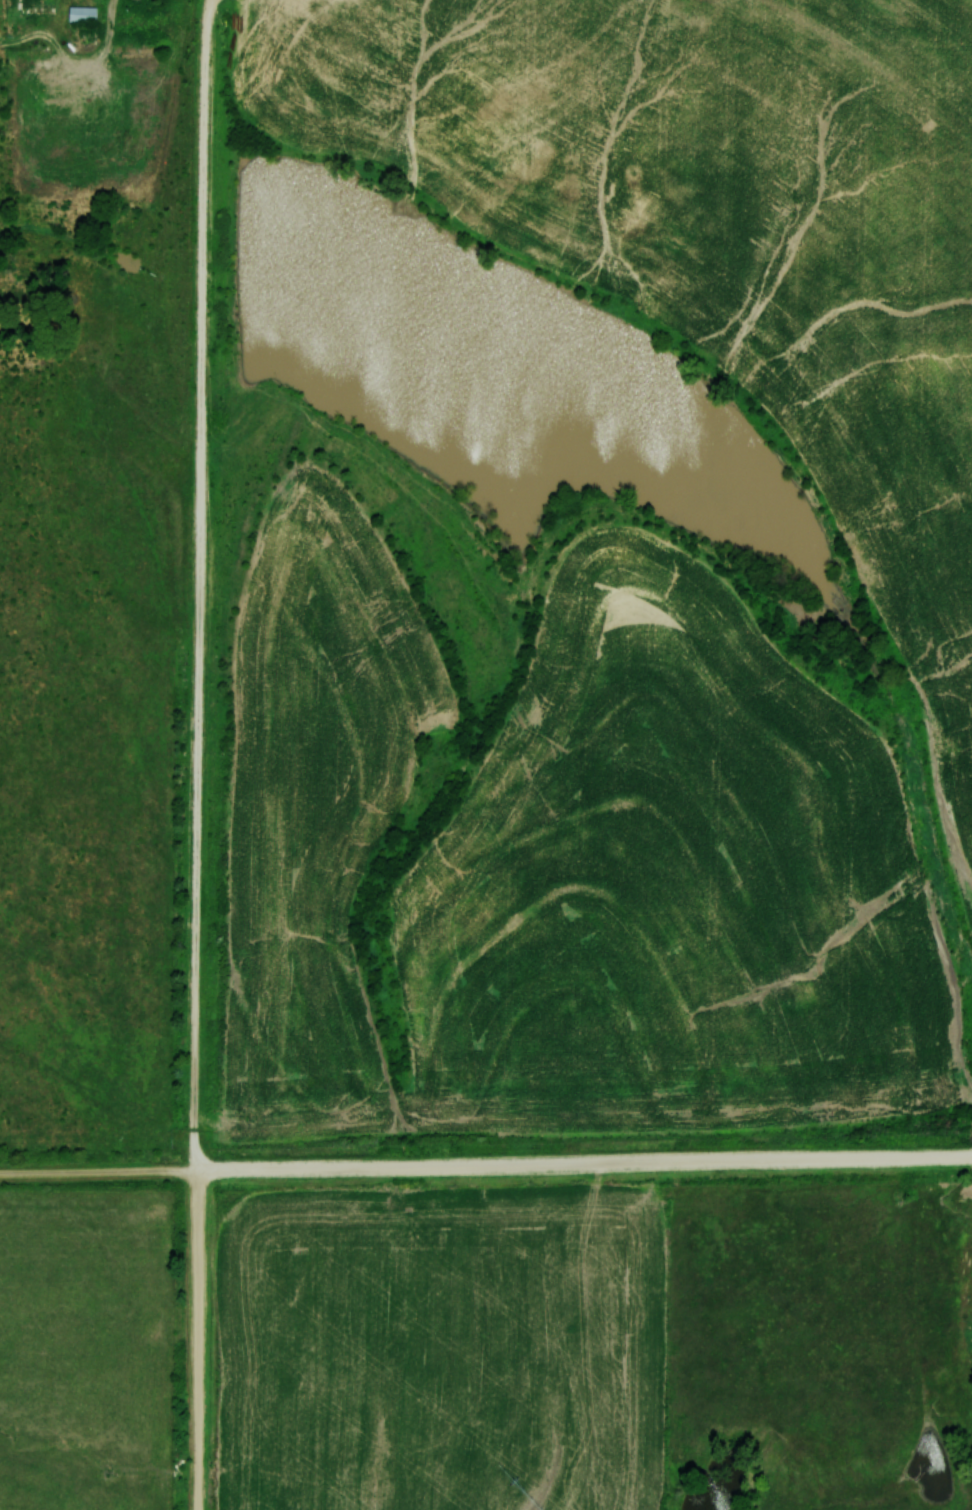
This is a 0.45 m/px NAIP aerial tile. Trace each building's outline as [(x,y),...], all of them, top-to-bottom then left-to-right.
[(96,22),(96,7),(68,7),(68,22),(96,22)]
